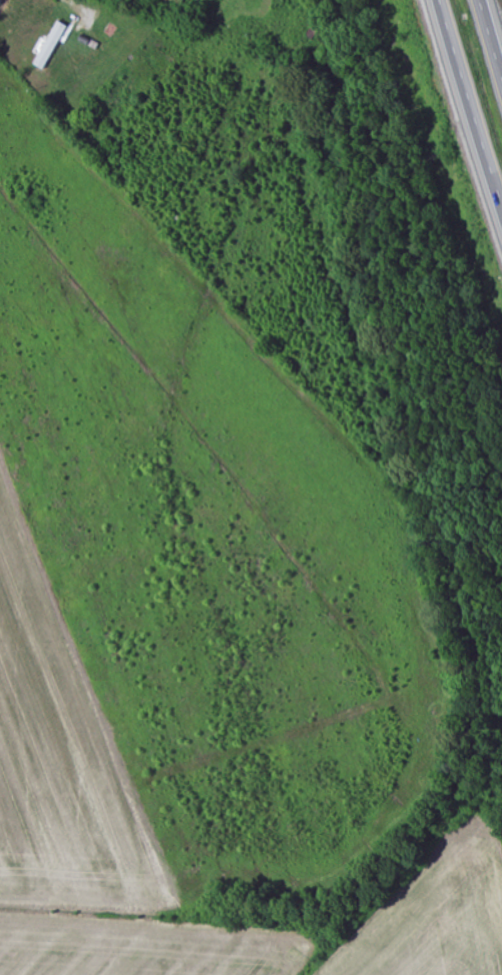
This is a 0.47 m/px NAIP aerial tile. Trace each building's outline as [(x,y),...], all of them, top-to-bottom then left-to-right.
[(35,65),(47,71),(69,27),(57,21),(35,65)] [(309,26),(315,31),(309,39),(303,34),(309,26)]
